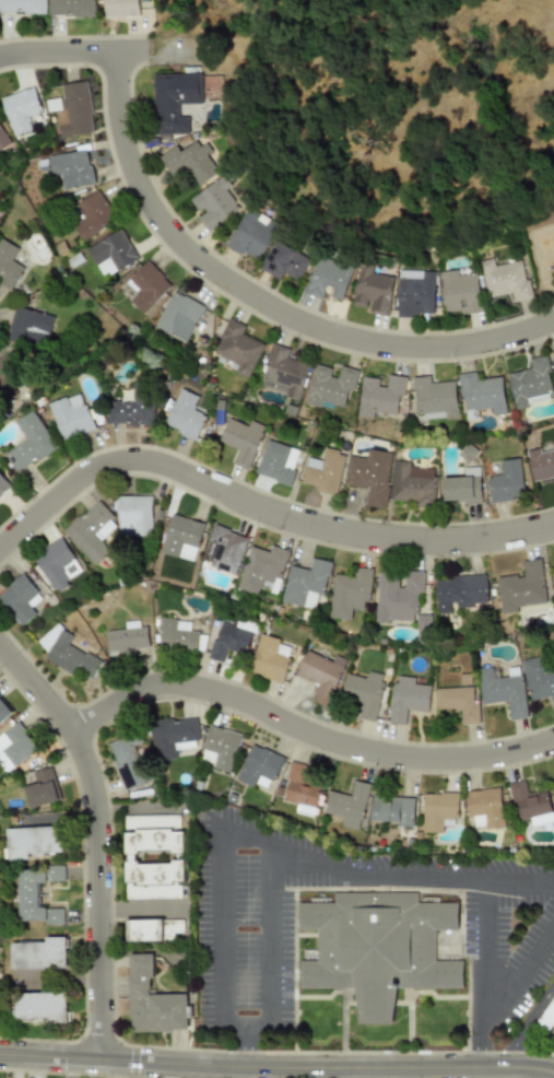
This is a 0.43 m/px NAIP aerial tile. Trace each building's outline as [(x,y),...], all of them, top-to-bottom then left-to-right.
[(44,13),(44,0),(0,0),(0,13),(44,13)] [(47,16),(93,17),(93,0),(47,0),(47,16)] [(104,18),(138,16),(138,0),(103,0),(104,18)] [(201,104),(201,74),(153,74),(153,134),(188,133),(188,117),(178,117),(178,104),(201,104)] [(55,111),(59,137),(93,133),(87,81),(61,84),(62,98),(46,101),(47,112),(55,111)] [(2,96),(11,137),(31,132),(28,116),(41,113),(35,89),(2,96)] [(9,145),(0,127),(0,149),(9,145)] [(198,186),(218,173),(207,155),(211,152),(203,139),(181,154),(176,146),(159,157),(171,176),(186,167),(198,186)] [(63,190),(94,184),(88,149),(48,157),(52,177),(60,176),(63,190)] [(207,233),(240,210),(226,190),(231,186),(223,176),(189,200),(200,214),(196,217),(207,233)] [(117,220),(98,190),(75,205),(84,219),(73,225),(83,241),(117,220)] [(258,263),(279,225),(248,207),(226,245),(258,263)] [(104,279),(138,258),(121,229),(87,249),(104,279)] [(18,248),(0,238),(0,239),(0,284),(11,290),(24,268),(11,260),(18,248)] [(284,274),(297,282),(310,259),(276,241),(261,270),(280,280),(284,274)] [(305,294),(322,300),(324,295),(342,302),(354,267),(319,255),(305,294)] [(479,261),(487,298),(511,293),(513,302),(530,299),(522,260),(495,266),(493,258),(479,261)] [(130,301),(144,314),(171,285),(146,261),(126,283),(137,293),(130,301)] [(352,305),(369,308),(368,313),(388,316),(394,276),(372,273),(373,265),(359,263),(352,305)] [(439,273),(445,313),(464,310),(464,314),(482,312),(477,273),(458,276),(457,270),(439,273)] [(434,316),(435,272),(398,271),(397,315),(434,316)] [(156,328),(187,343),(205,306),(173,291),(156,328)] [(14,307),(7,338),(10,343),(0,349),(0,403),(2,405),(17,396),(20,381),(15,372),(19,353),(13,343),(37,348),(44,344),(42,340),(44,333),(50,334),(54,316),(14,307)] [(264,343),(242,334),(245,326),(228,318),(213,354),(231,362),(228,369),(249,378),(264,343)] [(300,398),(309,364),(287,358),(290,349),(272,344),(260,387),(300,398)] [(507,374),(514,409),(528,407),(527,404),(553,399),(545,355),(528,358),(530,369),(507,374)] [(305,404),(319,408),(321,401),(347,408),(357,370),(341,366),(337,378),(330,376),(332,369),(315,364),(305,404)] [(459,374),(465,420),(475,419),(474,411),(491,409),(492,416),(506,414),(501,377),(476,380),(475,372),(459,374)] [(358,417),(374,419),(374,413),(397,415),(399,397),(404,397),(406,377),(388,375),(386,387),(378,386),(379,379),(362,377),(358,417)] [(414,378),(416,419),(457,416),(455,381),(430,383),(430,377),(414,378)] [(153,425),(154,394),(146,394),(146,386),(132,386),(132,401),(107,401),(107,424),(153,425)] [(193,410),(199,397),(181,389),(164,425),(196,440),(207,416),(193,410)] [(50,403),(61,440),(93,431),(82,393),(50,403)] [(26,439),(4,454),(18,473),(57,447),(32,410),(14,422),(26,439)] [(232,464),(248,470),(265,427),(250,420),(248,426),(228,418),(219,442),(238,449),(232,464)] [(300,450),(266,440),(255,475),(289,485),(300,450)] [(553,477),(553,482),(553,443),(551,443),(552,450),(540,453),(539,449),(526,451),(532,482),(553,477)] [(301,484),(315,486),(314,491),(337,495),(345,452),(324,448),(322,461),(306,458),(301,484)] [(344,485),(368,489),(365,506),(384,510),(393,453),(368,449),(366,458),(349,455),(344,485)] [(486,477),(490,503),(525,497),(518,458),(499,461),(501,475),(486,477)] [(390,500),(415,502),(415,506),(433,508),(436,469),(409,467),(409,462),(393,461),(390,500)] [(443,478),(444,503),(481,502),(480,467),(463,468),(464,477),(443,478)] [(10,487),(0,475),(0,496),(10,487)] [(152,496),(118,497),(119,537),(152,536),(152,496)] [(63,532),(94,565),(110,550),(101,540),(118,524),(97,501),(63,532)] [(204,523),(171,514),(161,553),(195,562),(204,523)] [(235,575),(249,537),(214,525),(203,554),(212,557),(209,566),(235,575)] [(68,586),(65,581),(82,571),(62,538),(32,556),(56,594),(68,586)] [(258,594),(262,577),(281,582),(288,550),(271,546),(270,551),(248,546),(238,589),(258,594)] [(290,565),(281,602),(314,610),(318,595),(323,596),(331,563),(312,558),(309,570),(290,565)] [(541,559),(522,561),(523,575),(497,578),(501,614),(518,612),(517,607),(546,604),(541,559)] [(329,618),(351,620),(352,609),(367,610),(371,569),(354,567),(354,576),(333,575),(329,618)] [(377,572),(377,621),(416,622),(417,594),(423,594),(423,572),(405,572),(405,588),(397,588),(398,573),(377,572)] [(32,608),(43,597),(22,574),(0,593),(0,602),(22,626),(37,613),(32,608)] [(437,614),(450,613),(450,607),(488,606),(487,576),(436,578),(437,614)] [(190,620),(160,619),(159,649),(197,650),(197,632),(190,631),(190,620)] [(106,631),(108,653),(147,648),(143,620),(124,622),(125,629),(106,631)] [(209,659),(223,663),(227,650),(246,656),(253,631),(219,622),(209,659)] [(44,659),(74,676),(77,671),(91,679),(101,663),(69,644),(73,635),(53,623),(39,646),(48,651),(44,659)] [(279,640),(261,634),(248,672),(281,684),(290,659),(274,654),(279,640)] [(332,661),(306,650),(296,675),(318,684),(311,701),(327,708),(347,660),(335,655),(332,661)] [(531,701),(550,697),(553,708),(553,664),(545,666),(543,656),(521,661),(531,701)] [(482,704),(507,702),(509,719),(526,718),(521,667),(507,668),(508,677),(493,679),(492,667),(478,669),(482,704)] [(362,703),(359,718),(375,721),(385,675),(368,672),(367,678),(346,674),(341,699),(362,703)] [(391,724),(406,725),(407,710),(429,711),(430,685),(415,685),(415,677),(394,676),(391,724)] [(461,724),(479,724),(479,703),(473,703),(473,687),(436,689),(436,710),(461,710),(461,724)] [(13,712),(0,698),(0,724),(13,712)] [(149,721),(154,761),(175,759),(175,750),(199,747),(196,719),(171,721),(170,719),(149,721)] [(20,723),(0,735),(0,770),(2,773),(38,752),(20,723)] [(241,735),(209,725),(199,762),(231,772),(241,735)] [(106,744),(124,790),(151,780),(133,733),(106,744)] [(236,780),(252,787),(258,775),(273,782),(284,758),(252,744),(236,780)] [(283,801),(297,804),(296,812),(315,815),(321,784),(304,781),(306,766),(291,762),(283,801)] [(32,773),(35,784),(24,787),(31,809),(60,800),(50,767),(32,773)] [(509,784),(518,821),(551,813),(546,790),(527,795),(524,780),(509,784)] [(329,791),(324,813),(343,817),(341,827),(360,831),(370,784),(353,781),(350,796),(329,791)] [(466,791),(468,818),(473,817),(474,828),(503,827),(501,789),(466,791)] [(423,793),(422,833),(442,833),(443,818),(458,819),(459,794),(423,793)] [(414,798),(372,796),(371,823),(413,825),(414,798)] [(128,820),(182,818),(182,830),(182,833),(187,833),(188,887),(185,888),(185,901),(129,903),(129,868),(131,868),(131,860),(128,859),(128,820)] [(5,829),(7,860),(29,859),(29,854),(62,853),(61,827),(5,829)] [(18,868),(19,922),(45,921),(45,925),(64,925),(63,909),(39,909),(38,882),(64,882),(64,868),(18,868)] [(335,893),(420,893),(420,904),(459,904),(459,930),(437,930),(437,961),(464,961),(464,989),(397,989),(390,1024),(359,1024),(353,988),(300,988),(300,962),(318,962),(318,930),(316,930),(299,930),(299,904),(335,904),(335,893)] [(130,927),(187,923),(187,937),(177,937),(178,945),(167,945),(167,948),(130,948),(130,927)] [(12,970),(66,969),(66,937),(46,938),(46,942),(11,943),(12,970)] [(129,954),(129,1031),(187,1031),(187,995),(149,995),(149,979),(153,979),(153,954),(129,954)] [(67,992),(12,993),(12,1021),(67,1020),(67,992)] [(539,1026),(553,1004),(553,1028),(550,1033),(539,1026)]
